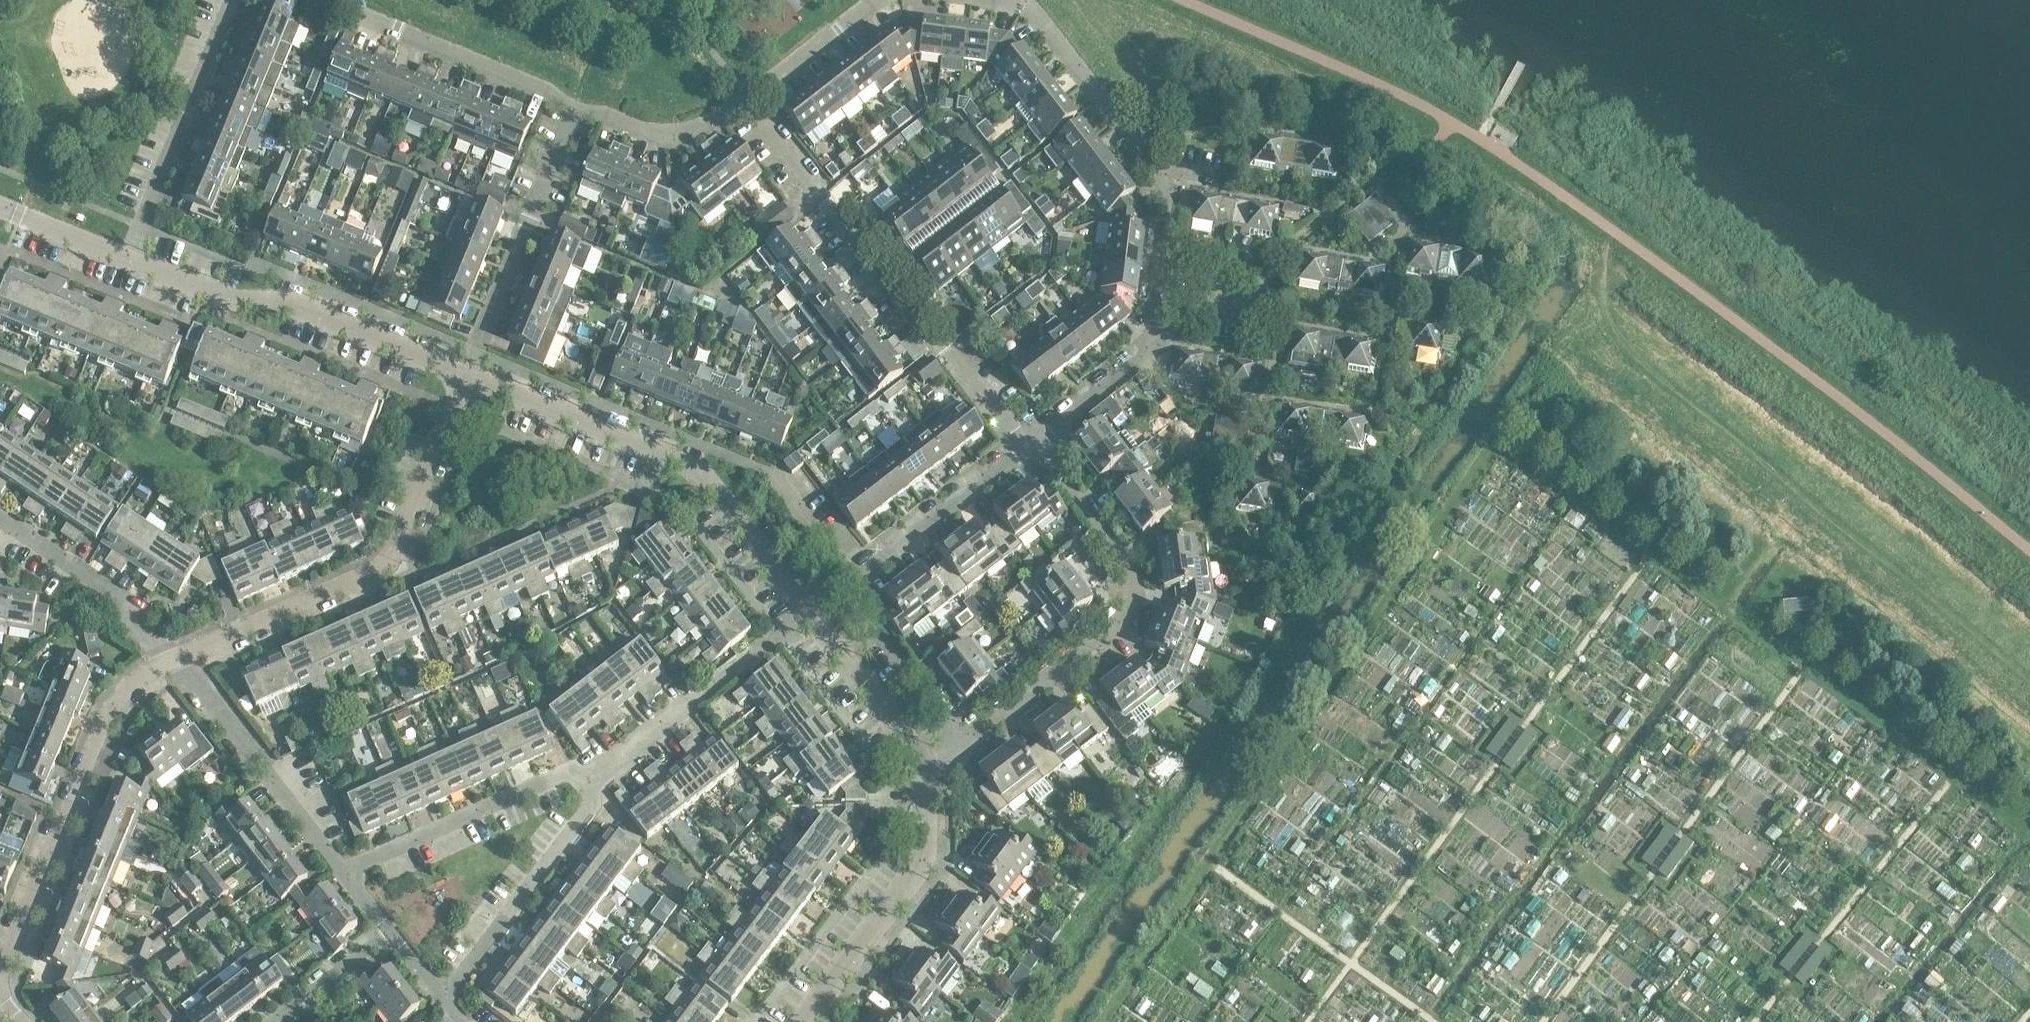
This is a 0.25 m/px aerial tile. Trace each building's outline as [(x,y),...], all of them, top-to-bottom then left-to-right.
[(297,0),(265,0),(261,10),(289,22),(298,0),(297,0)] [(289,22),(261,10),(252,31),(290,47),(299,26),(289,22)] [(924,20),(924,23),(905,21),(914,55),(941,58),(946,23),(924,20)] [(890,33),(888,30),(871,44),(892,72),(914,55),(905,21),(890,33)] [(964,61),(969,26),(946,23),(941,58),(940,71),(963,73),(964,61)] [(990,32),(990,29),(969,26),(964,61),(991,65),(1009,34),(990,32)] [(340,30),(332,27),(327,38),(336,41),(340,30)] [(290,47),(252,31),(243,52),(282,68),(290,47)] [(328,76),(324,85),(346,94),(349,85),(361,57),(349,52),(355,38),(345,34),(328,76)] [(1023,48),(1020,49),(1009,34),(991,65),(1009,87),(1036,65),(1023,48)] [(327,38),(323,48),(331,52),(336,41),(327,38)] [(871,44),(854,57),(875,85),(883,94),(899,82),(892,72),(871,44)] [(387,51),(379,48),(373,62),(361,57),(349,85),(346,94),(367,103),(370,94),(387,51)] [(403,74),(391,69),(397,55),(387,51),(370,94),(391,102),(403,74)] [(243,52),(235,74),(273,89),(282,68),(243,52)] [(837,70),(858,98),(875,85),(854,57),(837,70)] [(430,68),(421,65),(415,79),(403,74),(391,102),(412,111),(430,68)] [(1050,82),(1036,65),(1009,87),(1022,104),(1050,82)] [(445,91),(433,86),(439,72),(430,68),(412,111),(407,123),(429,132),(431,127),(445,91)] [(310,80),(318,83),(323,72),(315,69),(310,80)] [(820,83),(841,111),(858,98),(837,70),(820,83)] [(235,74),(226,95),(264,110),(273,89),(235,74)] [(318,83),(310,80),(306,91),(314,94),(318,83)] [(472,86),(463,82),(458,96),(445,91),(431,127),(451,136),(472,86)] [(1022,104),(1016,109),(1029,126),(1035,121),(1063,99),(1050,82),(1022,104)] [(802,96),(824,125),(841,111),(820,83),(802,96)] [(487,108),(475,103),(481,89),(472,86),(451,136),(459,139),(458,142),(471,148),(487,108)] [(226,95),(217,116),(246,128),(255,131),(264,110),(226,95)] [(802,96),(784,110),(806,138),(824,125),(802,96)] [(971,100),(970,99),(959,97),(958,109),(962,109),(964,112),(971,100)] [(487,108),(471,148),(485,153),(487,150),(494,153),(515,103),(506,99),(500,114),(487,108)] [(940,99),(939,106),(951,107),(952,100),(940,99)] [(1029,126),(1027,127),(1041,145),(1049,139),(1077,117),(1063,99),(1035,121),(1029,126)] [(964,112),(968,116),(977,108),(971,100),(964,112)] [(515,103),(494,153),(516,162),(531,126),(518,121),(523,107),(515,103)] [(903,108),(897,113),(904,123),(911,118),(903,108)] [(307,128),(310,120),(311,117),(302,113),(297,124),(307,128)] [(898,128),(904,123),(897,113),(890,118),(898,128)] [(217,116),(209,136),(245,151),(253,131),(246,128),(217,116)] [(982,135),(992,127),(987,121),(977,128),(982,135)] [(307,128),(305,132),(318,137),(327,141),(328,137),(332,127),(326,125),(324,129),(309,122),(307,128)] [(288,137),(301,142),(305,132),(307,128),(297,124),(294,123),(288,137)] [(1054,145),(1044,152),(1058,170),(1067,162),(1094,140),(1081,123),(1054,145)] [(966,126),(955,134),(960,140),(971,132),(966,126)] [(332,127),(328,137),(341,142),(345,132),(332,127)] [(992,127),(982,135),(987,141),(997,134),(992,127)] [(1256,131),(1250,165),(1293,172),(1299,138),(1280,135),(1279,139),(1267,137),(1268,133),(1256,131)] [(965,146),(965,147),(976,139),(971,132),(960,140),(965,146)] [(870,135),(863,140),(871,150),(877,145),(870,135)] [(209,136),(200,158),(213,163),(229,169),(236,172),(245,151),(209,136)] [(762,174),(736,140),(725,149),(716,137),(708,143),(744,189),(762,174)] [(354,138),(351,145),(362,150),(365,142),(354,138)] [(818,158),(833,145),(826,138),(812,151),(818,158)] [(1337,180),(1343,146),(1331,144),(1330,148),(1317,146),(1318,142),(1299,138),(1293,172),(1337,180)] [(965,147),(970,153),(981,145),(976,139),(965,147)] [(387,159),(392,146),(376,140),(371,152),(387,159)] [(864,155),(871,150),(863,140),(857,145),(864,155)] [(1108,157),(1094,140),(1067,162),(1080,179),(1108,157)] [(602,197),(622,147),(613,143),(607,158),(595,152),(580,188),(602,197)] [(744,189),(708,143),(701,149),(710,161),(700,169),(726,203),(744,189)] [(336,144),(331,156),(345,162),(350,150),(336,144)] [(970,153),(975,159),(985,151),(981,145),(970,153)] [(948,159),(973,191),(990,178),(985,172),(980,166),(975,159),(970,153),(965,147),(965,146),(948,159)] [(626,198),(637,170),(625,165),(631,151),(622,147),(602,197),(600,201),(621,210),(626,198)] [(350,150),(344,164),(360,171),(366,156),(350,150)] [(1022,160),(1014,150),(1008,155),(1015,164),(1022,160)] [(975,159),(980,166),(990,158),(985,151),(975,159)] [(406,167),(409,158),(396,153),(393,161),(406,167)] [(282,155),(278,165),(286,168),(290,158),(282,155)] [(1001,160),(1009,169),(1015,164),(1008,155),(1001,160)] [(1080,179),(1072,185),(1085,202),(1093,196),(1121,174),(1108,157),(1080,179)] [(240,174),(229,169),(200,158),(192,179),(232,195),(240,174)] [(980,166),(985,172),(995,164),(990,158),(980,166)] [(931,173),(955,205),(973,191),(948,159),(931,173)] [(380,178),(385,165),(372,160),(366,173),(380,178)] [(434,179),(439,167),(421,160),(416,172),(434,179)] [(866,161),(850,174),(856,182),(872,169),(866,161)] [(825,170),(833,180),(840,174),(832,164),(825,170)] [(995,164),(985,172),(990,178),(1000,170),(995,164)] [(286,168),(278,165),(273,177),(281,180),(286,168)] [(1034,176),(1027,166),(1021,171),(1028,181),(1034,176)] [(439,167),(434,179),(446,184),(451,172),(439,167)] [(413,176),(395,169),(388,185),(406,193),(413,176)] [(726,203),(700,169),(689,177),(686,173),(678,179),(681,183),(670,192),(674,218),(691,204),(703,220),(726,203)] [(674,218),(670,192),(656,186),(661,174),(652,170),(650,175),(637,170),(626,198),(646,207),(645,210),(645,213),(646,215),(648,217),(675,228),(674,218)] [(1014,176),(1021,186),(1028,181),(1021,171),(1014,176)] [(931,173),(914,185),(939,218),(955,205),(931,173)] [(1145,210),(1133,195),(1135,193),(1121,174),(1093,196),(1111,219),(1145,210)] [(459,178),(455,187),(468,193),(472,183),(459,178)] [(914,259),(932,245),(949,231),(966,218),(983,205),(1000,192),(990,178),(973,191),(955,205),(939,218),(921,231),(903,245),(914,259)] [(191,214),(219,226),(232,195),(192,179),(183,201),(194,206),(191,214)] [(420,179),(412,200),(420,204),(428,183),(420,179)] [(507,195),(481,184),(476,196),(503,206),(507,195)] [(1000,192),(1020,218),(1031,210),(1011,184),(1000,192)] [(914,185),(897,199),(921,231),(939,218),(914,185)] [(1193,189),(1187,223),(1231,231),(1237,197),(1218,193),(1217,197),(1204,195),(1205,191),(1193,189)] [(983,205),(1008,237),(1025,224),(1020,218),(1000,192),(983,205)] [(1040,209),(1049,202),(1044,195),(1035,203),(1040,209)] [(265,196),(261,207),(269,210),(273,200),(265,196)] [(282,196),(277,206),(283,209),(287,206),(290,199),(282,196)] [(1375,196),(1348,217),(1369,244),(1396,223),(1375,196)] [(495,235),(504,214),(464,197),(455,219),(495,235)] [(1268,206),(1256,204),(1256,200),(1237,197),(1231,231),(1275,238),(1281,204),(1269,202),(1268,206)] [(897,199),(878,213),(903,245),(921,231),(897,199)] [(415,214),(420,204),(412,200),(407,211),(415,214)] [(1049,202),(1040,209),(1045,216),(1054,208),(1049,202)] [(776,232),(794,218),(783,203),(765,217),(776,232)] [(423,205),(421,211),(428,214),(430,208),(423,205)] [(990,251),(1008,237),(983,205),(966,218),(990,251)] [(269,210),(261,207),(256,218),(264,221),(269,210)] [(307,256),(323,217),(302,208),(297,219),(286,248),(307,256)] [(297,219),(276,210),(264,239),(286,248),(297,219)] [(1035,216),(1031,210),(1020,218),(1025,224),(1035,216)] [(1142,250),(1145,229),(1142,229),(1145,210),(1111,219),(1107,246),(1142,250)] [(1302,237),(1307,220),(1287,215),(1282,232),(1302,237)] [(1041,223),(1035,216),(1025,224),(1030,231),(1041,223)] [(328,265),(344,225),(323,217),(307,256),(328,265)] [(584,240),(589,228),(563,217),(558,229),(584,240)] [(765,217),(747,231),(758,245),(776,232),(765,217)] [(974,264),(990,251),(966,218),(949,231),(974,264)] [(487,256),(495,235),(455,219),(447,239),(458,244),(487,256)] [(1068,232),(1060,222),(1053,228),(1058,235),(1068,232)] [(1041,223),(1030,231),(1035,237),(1046,229),(1041,223)] [(349,273),(361,245),(363,240),(365,234),(365,233),(344,225),(328,265),(349,273)] [(589,228),(584,240),(592,243),(597,232),(589,228)] [(756,254),(771,273),(780,266),(817,238),(811,229),(799,239),(790,228),(756,254)] [(373,239),(375,233),(366,229),(365,233),(365,234),(363,240),(369,242),(373,239)] [(1182,230),(1180,242),(1190,244),(1192,232),(1182,230)] [(932,245),(957,277),(974,264),(949,231),(932,245)] [(399,232),(394,242),(402,246),(407,235),(399,232)] [(552,233),(543,255),(572,267),(571,268),(582,272),(592,250),(552,233)] [(1194,233),(1194,244),(1215,244),(1215,233),(1194,233)] [(1403,271),(1437,277),(1438,274),(1447,276),(1452,248),(1443,247),(1443,243),(1433,242),(1432,246),(1420,244),(1421,240),(1409,237),(1403,271)] [(811,254),(823,245),(817,238),(780,266),(794,283),(818,264),(811,254)] [(398,256),(402,246),(394,242),(390,253),(398,256)] [(1069,251),(1072,243),(1058,242),(1057,249),(1069,251)] [(449,265),(478,277),(487,256),(458,244),(449,265)] [(371,282),(382,254),(361,245),(349,273),(371,282)] [(938,290),(939,291),(957,277),(932,245),(914,259),(931,281),(938,290)] [(662,246),(653,257),(668,270),(677,259),(662,246)] [(1140,272),(1142,250),(1107,246),(1105,267),(1140,272)] [(1472,248),(1462,247),(1461,250),(1452,248),(1447,276),(1456,278),(1456,281),(1491,287),(1496,253),(1484,250),(1483,255),(1471,253),(1472,248)] [(1300,249),(1294,283),(1337,290),(1343,256),(1324,253),(1324,257),(1311,255),(1312,251),(1300,249)] [(534,276),(563,288),(571,268),(572,267),(543,255),(534,276)] [(1382,298),(1388,264),(1375,262),(1375,266),(1362,264),(1363,260),(1343,256),(1337,290),(1382,298)] [(708,259),(692,261),(695,280),(711,278),(708,259)] [(839,266),(827,275),(818,264),(794,283),(785,290),(798,308),(844,272),(839,266)] [(440,287),(469,299),(478,277),(449,265),(440,287)] [(1507,266),(1506,275),(1515,277),(1517,267),(1507,266)] [(1131,313),(1134,295),(1137,295),(1140,272),(1105,267),(1101,296),(1131,313)] [(1054,270),(1050,273),(1057,283),(1066,277),(1054,270)] [(839,290),(851,281),(844,272),(798,308),(813,327),(847,301),(839,290)] [(563,288),(534,276),(526,296),(566,312),(574,292),(563,288)] [(49,277),(45,288),(54,292),(58,281),(49,277)] [(110,364),(165,387),(180,349),(9,278),(0,300),(0,319),(110,364)] [(670,297),(675,284),(662,279),(657,292),(670,297)] [(67,284),(58,281),(54,292),(62,295),(67,284)] [(632,292),(639,295),(643,284),(636,281),(632,292)] [(931,281),(918,291),(925,301),(938,290),(931,281)] [(455,318),(460,320),(469,299),(440,287),(429,282),(416,316),(450,330),(455,318)] [(1039,282),(1033,287),(1040,297),(1047,291),(1039,282)] [(688,310),(695,292),(675,284),(668,302),(688,310)] [(376,287),(371,298),(379,301),(384,290),(376,287)] [(1033,302),(1040,297),(1033,287),(1026,292),(1033,302)] [(755,288),(747,294),(753,304),(762,298),(755,288)] [(632,292),(628,302),(635,305),(639,295),(632,292)] [(526,296),(517,318),(557,334),(566,312),(526,296)] [(1079,313),(1100,341),(1118,327),(1116,325),(1131,313),(1101,296),(1079,313)] [(708,297),(704,307),(714,312),(719,301),(708,297)] [(110,315),(115,304),(106,300),(101,311),(110,315)] [(813,327),(826,345),(837,336),(873,309),(867,302),(855,311),(847,301),(813,327)] [(722,302),(718,312),(735,319),(740,309),(722,302)] [(115,304),(110,315),(119,318),(123,308),(115,304)] [(762,308),(755,313),(768,330),(775,324),(762,308)] [(1005,308),(998,313),(1006,323),(1013,318),(1005,308)] [(826,345),(840,363),(874,336),(866,326),(878,317),(873,309),(837,336),(826,345)] [(999,328),(1006,323),(998,313),(992,318),(999,328)] [(1083,354),(1100,341),(1079,313),(1062,326),(1083,354)] [(1394,343),(1407,345),(1406,349),(1441,355),(1447,321),(1434,319),(1433,323),(1421,321),(1422,317),(1412,315),(1412,316),(1399,314),(1394,343)] [(543,368),(557,334),(517,318),(508,340),(524,347),(520,358),(543,368)] [(1056,318),(1039,331),(1045,339),(1067,367),(1083,354),(1069,336),(1062,326),(1056,318)] [(620,321),(615,332),(623,335),(627,324),(620,321)] [(163,324),(158,335),(167,338),(171,327),(163,324)] [(1286,359),(1284,369),(1297,371),(1298,367),(1301,368),(1301,372),(1328,377),(1329,366),(1335,336),(1335,332),(1316,329),(1315,333),(1303,331),(1304,327),(1291,325),(1286,359)] [(180,331),(171,327),(167,338),(176,342),(180,331)] [(194,327),(186,346),(196,350),(204,332),(194,327)] [(787,329),(775,338),(783,349),(795,339),(787,329)] [(611,343),(618,346),(623,335),(615,332),(611,343)] [(1373,374),(1379,340),(1367,337),(1366,342),(1354,340),(1355,335),(1335,332),(1329,366),(1373,374)] [(874,336),(840,363),(854,381),(900,345),(895,338),(883,347),(874,336)] [(247,337),(243,348),(251,351),(256,340),(247,337)] [(633,390),(651,345),(629,337),(611,381),(633,390)] [(378,408),(286,371),(207,338),(191,376),(363,446),(378,408)] [(1045,339),(1028,353),(1049,381),(1067,367),(1045,339)] [(251,351),(260,355),(265,344),(256,340),(251,351)] [(791,343),(783,349),(792,360),(800,354),(791,343)] [(654,398),(665,370),(653,364),(659,349),(651,345),(633,390),(654,398)] [(906,353),(900,345),(854,381),(869,400),(903,373),(894,362),(906,353)] [(1188,348),(1176,346),(1170,380),(1213,388),(1219,354),(1200,350),(1199,355),(1187,353),(1188,348)] [(1011,356),(1015,362),(1010,367),(1031,395),(1049,381),(1028,353),(1024,356),(1019,350),(1011,356)] [(24,375),(29,365),(0,353),(0,365),(24,375)] [(1257,395),(1263,361),(1251,359),(1250,363),(1238,361),(1239,357),(1229,355),(1223,389),(1257,395)] [(941,370),(940,369),(932,358),(915,372),(924,383),(941,370)] [(688,374),(693,363),(684,359),(681,367),(683,372),(688,374)] [(299,371),(308,374),(312,363),(304,360),(299,371)] [(321,367),(312,363),(308,374),(317,378),(321,367)] [(696,416),(708,387),(707,387),(695,382),(701,366),(693,363),(688,374),(686,378),(675,407),(695,415),(696,416)] [(68,367),(65,375),(74,379),(78,371),(68,367)] [(675,407),(686,378),(665,370),(654,398),(675,407)] [(604,380),(596,377),(592,388),(600,391),(604,380)] [(708,387),(696,416),(717,424),(729,396),(730,391),(735,380),(727,377),(720,392),(708,387)] [(740,392),(743,384),(735,380),(730,391),(736,393),(740,392)] [(902,381),(893,388),(898,395),(907,388),(902,381)] [(1291,390),(1292,382),(1282,381),(1280,389),(1291,390)] [(356,394),(365,397),(369,387),(360,383),(356,394)] [(928,385),(923,389),(927,395),(933,391),(928,385)] [(369,387),(365,397),(373,401),(378,390),(369,387)] [(889,402),(898,395),(893,388),(884,395),(889,402)] [(1150,394),(1150,400),(1154,406),(1164,397),(1156,389),(1150,394)] [(821,392),(814,396),(821,405),(827,400),(821,392)] [(773,409),(777,397),(769,394),(766,402),(767,406),(773,409)] [(738,433),(750,404),(729,396),(717,424),(738,433)] [(782,409),(786,401),(777,397),(773,409),(778,411),(782,409)] [(1111,399),(1089,416),(1096,425),(1073,444),(1073,445),(1070,447),(1081,461),(1084,459),(1087,461),(1121,435),(1112,424),(1122,415),(1111,399)] [(228,419),(197,406),(181,400),(177,410),(224,429),(228,419)] [(1294,402),(1281,400),(1275,434),(1319,441),(1325,407),(1305,404),(1305,408),(1293,406),(1294,402)] [(942,414),(966,445),(984,431),(960,401),(942,414)] [(759,442),(771,413),(750,404),(738,433),(759,442)] [(1325,407),(1319,441),(1363,449),(1368,415),(1356,413),(1355,417),(1343,415),(1344,411),(1325,407)] [(866,409),(857,416),(862,423),(871,416),(866,409)] [(942,414),(940,411),(922,425),(948,459),(966,445),(942,414)] [(46,412),(39,422),(45,426),(52,416),(46,412)] [(781,450),(793,422),(771,413),(759,442),(781,450)] [(222,435),(214,432),(175,416),(171,426),(218,445),(222,435)] [(853,430),(862,423),(857,416),(848,423),(853,430)] [(1244,458),(1249,433),(1250,424),(1216,418),(1210,452),(1244,458)] [(63,424),(60,429),(65,432),(68,427),(63,424)] [(922,425),(903,440),(929,473),(948,459),(922,425)] [(825,430),(816,437),(821,444),(830,437),(825,430)] [(0,437),(0,478),(22,444),(3,432),(0,437)] [(1120,479),(1131,471),(1153,454),(1145,444),(1134,453),(1121,435),(1087,461),(1089,465),(1085,467),(1096,481),(1099,478),(1100,479),(1112,470),(1120,479)] [(813,451),(821,444),(816,437),(807,444),(813,451)] [(929,473),(903,440),(886,453),(911,487),(929,473)] [(81,443),(75,452),(84,458),(90,449),(81,443)] [(0,478),(0,494),(1,494),(9,482),(20,490),(41,457),(22,444),(0,478)] [(1210,452),(1204,444),(1196,450),(1202,458),(1210,452)] [(886,453),(867,468),(893,502),(911,487),(886,453)] [(784,463),(792,474),(804,465),(795,454),(784,463)] [(1153,454),(1131,471),(1120,479),(1127,489),(1115,498),(1116,499),(1113,502),(1123,516),(1127,513),(1129,516),(1163,490),(1149,472),(1160,464),(1153,454)] [(41,457),(20,490),(31,497),(23,509),(31,514),(60,470),(41,457)] [(1277,458),(1275,469),(1287,471),(1289,460),(1277,458)] [(335,462),(331,471),(349,478),(353,469),(335,462)] [(118,466),(114,473),(123,479),(127,472),(118,466)] [(867,468),(850,481),(857,490),(876,515),(893,502),(867,468)] [(60,470),(31,514),(39,519),(47,507),(58,515),(79,482),(60,470)] [(1265,483),(1253,481),(1254,477),(1241,475),(1235,509),(1279,516),(1285,482),(1266,479),(1265,483)] [(79,482),(58,515),(69,522),(61,534),(69,539),(98,495),(79,482)] [(1021,483),(1008,492),(1036,528),(1053,514),(1057,520),(1067,512),(1048,487),(1047,488),(1049,492),(1041,498),(1029,482),(1023,486),(1021,483)] [(1185,501),(1171,483),(1163,490),(1129,516),(1143,534),(1166,516),(1173,524),(1169,526),(1172,530),(1202,517),(1188,499),(1185,501)] [(1316,492),(1304,490),(1305,486),(1295,484),(1289,518),(1323,524),(1329,490),(1317,488),(1316,492)] [(151,493),(140,486),(135,495),(146,502),(151,493)] [(837,506),(856,530),(876,515),(857,490),(837,506)] [(1018,542),(1036,528),(1008,492),(996,502),(998,505),(993,509),(1005,525),(996,532),(1013,554),(1022,547),(1018,542)] [(98,495),(69,539),(77,545),(85,533),(96,540),(118,508),(98,495)] [(329,503),(321,506),(342,555),(364,546),(348,510),(335,516),(329,503)] [(318,523),(306,529),(321,565),(342,555),(321,506),(312,510),(318,523)] [(603,511),(582,520),(598,556),(619,546),(613,533),(623,528),(631,530),(636,511),(615,506),(603,511)] [(213,511),(212,520),(225,521),(225,517),(226,512),(213,511)] [(105,564),(113,569),(142,525),(123,512),(101,544),(113,552),(105,564)] [(640,512),(635,535),(640,543),(635,547),(649,565),(680,541),(666,523),(661,517),(640,512)] [(279,525),(275,516),(266,520),(270,529),(279,525)] [(1208,561),(1202,517),(1172,530),(1172,532),(1176,531),(1178,542),(1158,545),(1159,551),(1155,552),(1157,568),(1208,561)] [(582,520),(560,530),(582,578),(585,585),(594,581),(591,574),(585,561),(598,556),(582,520)] [(293,534),(288,521),(279,525),(301,574),(321,565),(306,529),(293,534)] [(1574,522),(1565,534),(1577,543),(1586,532),(1574,522)] [(1013,554),(996,532),(993,529),(984,536),(974,524),(956,538),(985,575),(1013,554)] [(140,569),(161,537),(142,525),(113,569),(121,574),(129,562),(140,569)] [(270,529),(276,542),(264,547),(280,583),(301,574),(279,525),(270,529)] [(560,530),(539,539),(555,575),(568,569),(573,582),(575,581),(578,588),(585,585),(582,578),(560,530)] [(954,535),(936,548),(938,552),(951,568),(941,575),(958,597),(985,575),(956,538),(954,535)] [(159,582),(180,550),(161,537),(140,569),(151,577),(143,589),(151,594),(159,582)] [(549,593),(544,580),(555,575),(539,539),(519,548),(540,597),(549,593)] [(252,553),(246,540),(237,543),(259,592),(280,583),(264,547),(252,553)] [(649,565),(658,576),(646,585),(652,592),(694,559),(680,541),(649,565)] [(229,547),(235,560),(222,566),(238,602),(259,592),(237,543),(229,547)] [(526,588),(532,601),(540,597),(519,548),(498,557),(514,593),(526,588)] [(200,563),(180,550),(159,582),(179,595),(190,577),(205,587),(222,580),(212,558),(200,563)] [(507,612),(502,598),(514,593),(498,557),(477,567),(499,615),(507,612)] [(1030,557),(1023,562),(1028,568),(1034,563),(1030,557)] [(1499,569),(1510,577),(1518,566),(1507,558),(1499,569)] [(658,600),(669,591),(677,601),(708,578),(694,559),(652,592),(658,600)] [(1208,561),(1157,568),(1159,583),(1163,583),(1164,589),(1179,587),(1181,600),(1182,600),(1214,604),(1214,603),(1224,602),(1223,591),(1212,593),(1212,592),(1208,561)] [(1046,609),(1082,581),(1072,569),(1069,572),(1065,566),(1049,579),(1042,569),(1020,586),(1028,595),(1033,592),(1046,609)] [(484,606),(490,619),(499,615),(477,567),(456,576),(472,612),(484,606)] [(958,597),(941,575),(939,571),(929,579),(919,567),(914,571),(911,567),(899,576),(902,580),(931,618),(958,597)] [(466,630),(460,617),(472,612),(456,576),(435,585),(457,634),(466,630)] [(902,580),(899,576),(886,587),(889,590),(884,594),(896,610),(886,617),(903,639),(931,618),(902,580)] [(677,601),(685,612),(674,621),(680,628),(722,596),(708,578),(677,601)] [(1062,640),(1084,624),(1077,614),(1092,602),(1088,597),(1092,594),(1082,581),(1046,609),(1041,612),(1062,640)] [(443,625),(448,638),(457,634),(435,585),(414,595),(430,631),(443,625)] [(14,596),(0,593),(0,636),(7,637),(8,629),(14,596)] [(37,600),(14,596),(8,629),(45,635),(49,609),(36,607),(37,600)] [(680,628),(686,636),(697,627),(705,638),(736,614),(722,596),(680,628)] [(417,652),(412,639),(424,633),(408,597),(387,607),(408,654),(408,656),(417,652)] [(1011,604),(1006,598),(999,604),(1004,610),(1011,604)] [(1214,604),(1182,600),(1181,602),(1185,603),(1181,613),(1162,605),(1160,611),(1156,610),(1149,625),(1197,644),(1214,604)] [(637,605),(628,612),(635,622),(645,614),(637,605)] [(382,652),(387,663),(408,654),(387,607),(366,616),(382,652)] [(736,614),(705,638),(713,648),(702,657),(708,665),(751,632),(736,614)] [(376,670),(370,657),(382,652),(366,616),(345,626),(367,674),(376,670)] [(938,664),(952,682),(986,656),(972,638),(983,630),(976,620),(954,637),(962,646),(938,664)] [(497,624),(495,631),(500,642),(509,638),(502,622),(497,624)] [(1149,625),(1144,639),(1148,641),(1145,647),(1164,655),(1160,665),(1156,663),(1155,665),(1181,684),(1190,687),(1193,679),(1185,675),(1197,644),(1149,625)] [(353,665),(358,678),(367,674),(345,626),(324,635),(340,670),(353,665)] [(572,631),(568,634),(572,640),(577,637),(572,631)] [(334,689),(328,676),(340,670),(324,635),(303,644),(325,693),(334,689)] [(525,635),(511,641),(516,651),(529,645),(525,635)] [(640,641),(622,656),(655,698),(662,692),(653,681),(664,672),(640,641)] [(303,644),(283,653),(299,689),(311,684),(317,697),(325,693),(303,644)] [(38,681),(51,686),(85,700),(91,685),(87,684),(91,676),(84,674),(89,661),(65,651),(60,663),(54,661),(46,665),(44,669),(38,681)] [(299,689),(283,653),(262,663),(278,698),(284,712),(292,708),(286,694),(299,689)] [(647,704),(655,698),(622,656),(604,670),(628,701),(638,692),(647,704)] [(954,685),(950,688),(961,702),(965,699),(966,700),(974,693),(982,703),(996,691),(1018,675),(1010,665),(999,673),(986,656),(952,682),(954,685)] [(1181,684),(1155,665),(1153,666),(1156,669),(1148,675),(1135,660),(1130,664),(1127,660),(1115,670),(1143,706),(1160,692),(1164,697),(1181,684)] [(256,708),(278,698),(262,663),(240,672),(256,708)] [(471,663),(463,667),(466,675),(474,671),(471,663)] [(750,696),(759,707),(790,683),(775,664),(733,697),(739,705),(750,696)] [(504,666),(490,672),(495,684),(509,678),(504,666)] [(617,709),(628,701),(604,670),(586,684),(619,726),(626,720),(617,709)] [(1102,711),(1126,741),(1139,731),(1133,717),(1131,715),(1143,706),(1115,670),(1102,680),(1105,683),(1100,687),(1112,703),(1102,711)] [(442,674),(431,678),(436,689),(447,684),(442,674)] [(759,707),(767,717),(756,725),(762,733),(804,701),(790,683),(759,707)] [(611,732),(619,726),(586,684),(568,698),(592,728),(602,720),(611,732)] [(422,685),(411,690),(414,698),(425,693),(422,685)] [(51,686),(41,709),(72,722),(75,714),(79,715),(85,700),(51,686)] [(5,687),(2,693),(20,699),(22,694),(5,687)] [(0,698),(17,705),(18,705),(30,710),(32,704),(20,699),(2,693),(2,694),(0,698)] [(549,712),(544,716),(552,725),(556,721),(582,754),(590,748),(581,737),(592,728),(568,698),(549,712)] [(762,733),(768,740),(778,732),(787,743),(818,719),(804,701),(762,733)] [(1062,701),(1049,711),(1081,752),(1108,730),(1091,709),(1082,716),(1069,701),(1064,705),(1062,701)] [(4,707),(1,716),(17,722),(21,713),(4,707)] [(523,721),(517,707),(509,711),(531,760),(552,751),(536,715),(523,721)] [(1210,707),(1202,717),(1205,719),(1208,721),(1215,711),(1213,709),(1210,707)] [(41,709),(32,731),(63,743),(72,722),(41,709)] [(510,770),(531,760),(509,711),(500,715),(506,728),(494,734),(510,770)] [(1046,744),(1037,751),(1053,773),(1081,752),(1049,711),(1036,721),(1039,724),(1034,728),(1046,744)] [(787,743),(795,753),(784,762),(790,769),(832,737),(818,719),(787,743)] [(158,739),(179,765),(185,773),(213,751),(193,726),(185,732),(178,723),(158,739)] [(482,739),(476,726),(467,729),(489,779),(510,770),(494,734),(482,739)] [(458,733),(465,747),(452,752),(468,788),(489,779),(467,729),(458,733)] [(32,731),(23,753),(54,766),(63,743),(32,731)] [(687,740),(720,782),(739,768),(715,737),(703,746),(695,734),(687,740)] [(285,740),(291,753),(300,750),(294,736),(285,740)] [(790,769),(796,776),(806,768),(815,779),(846,755),(832,737),(790,769)] [(179,765),(158,739),(139,754),(152,770),(141,778),(151,786),(179,765)] [(702,796),(720,782),(687,740),(680,746),(689,757),(678,765),(702,796)] [(994,753),(1026,794),(1053,773),(1037,751),(1027,759),(1015,743),(1010,747),(1007,743),(994,753)] [(440,758),(434,744),(425,748),(447,797),(468,788),(452,752),(440,758)] [(417,752),(423,765),(411,771),(427,807),(447,797),(425,748),(417,752)] [(54,766),(23,753),(14,776),(36,785),(33,793),(45,798),(54,774),(51,773),(54,766)] [(998,815),(1026,794),(994,753),(982,763),(984,766),(979,770),(991,786),(982,794),(998,815)] [(860,773),(846,755),(815,779),(829,798),(840,789),(846,796),(846,801),(866,801),(866,781),(859,773),(860,773)] [(684,810),(702,796),(678,765),(667,774),(659,762),(651,768),(684,810)] [(399,776),(392,763),(384,767),(406,816),(427,807),(411,771),(399,776)] [(375,771),(381,784),(368,790),(384,826),(406,816),(384,767),(375,771)] [(666,824),(684,810),(651,768),(644,774),(652,785),(642,793),(666,824)] [(771,784),(762,773),(755,779),(764,790),(771,784)] [(138,818),(151,786),(141,778),(136,791),(117,783),(108,805),(138,818)] [(777,792),(771,784),(764,790),(770,798),(777,792)] [(348,799),(357,821),(349,825),(355,838),(363,834),(364,835),(384,826),(368,790),(348,799)] [(666,824),(642,793),(631,802),(623,790),(615,796),(647,839),(666,824)] [(34,823),(39,811),(16,802),(12,814),(34,823)] [(237,842),(263,822),(248,803),(232,815),(226,808),(216,816),(237,842)] [(759,814),(749,803),(741,811),(750,822),(759,814)] [(129,840),(138,818),(108,805),(105,813),(101,812),(95,826),(129,840)] [(812,833),(843,856),(856,838),(866,825),(866,806),(846,806),(846,812),(837,823),(825,815),(812,833)] [(1321,807),(1310,824),(1320,831),(1332,814),(1321,807)] [(1122,820),(1122,828),(1126,831),(1134,824),(1126,816),(1122,820)] [(728,817),(721,823),(734,839),(744,830),(733,817),(728,817)] [(252,862),(281,839),(271,826),(268,828),(263,822),(237,842),(252,862)] [(120,863),(129,840),(95,826),(89,841),(92,843),(89,850),(120,863)] [(643,870),(633,862),(641,851),(610,827),(596,846),(638,877),(643,870)] [(987,835),(980,845),(1019,876),(1038,851),(1016,834),(1009,843),(995,832),(991,838),(987,835)] [(803,844),(792,835),(786,843),(828,875),(843,856),(812,833),(803,844)] [(266,881),(293,860),(288,854),(291,852),(281,839),(252,862),(266,881)] [(780,851),(791,859),(783,870),(815,893),(828,875),(786,843),(780,851)] [(1000,900),(1019,876),(980,845),(972,856),(975,858),(971,863),(985,874),(978,884),(1000,900)] [(621,877),(632,885),(638,877),(596,846),(582,864),(613,888),(621,877)] [(5,894),(20,857),(21,855),(0,847),(0,893),(5,894)] [(111,885),(120,863),(89,850),(80,873),(111,885)] [(293,860),(266,881),(281,900),(290,893),(295,901),(305,893),(300,886),(308,879),(293,860)] [(582,864),(568,882),(610,914),(619,921),(625,913),(616,906),(605,898),(613,888),(582,864)] [(222,885),(213,873),(207,865),(197,873),(212,892),(222,885)] [(671,866),(662,877),(680,891),(689,880),(671,866)] [(756,866),(751,873),(759,879),(801,911),(815,893),(783,870),(775,880),(764,872),(756,866)] [(102,908),(111,885),(80,873),(71,895),(102,908)] [(179,881),(186,889),(196,881),(189,873),(179,881)] [(753,887),(764,895),(756,906),(787,929),(801,911),(759,879),(753,887)] [(196,881),(186,889),(191,896),(201,888),(196,881)] [(594,913),(604,921),(610,914),(568,882),(554,900),(585,924),(594,913)] [(705,882),(700,889),(706,894),(712,887),(705,882)] [(212,892),(217,900),(227,892),(222,885),(212,892)] [(316,927),(342,907),(327,887),(311,900),(305,893),(295,901),(316,927)] [(951,896),(943,906),(983,937),(1002,912),(980,895),(972,904),(958,894),(954,899),(951,896)] [(93,930),(102,908),(71,895),(68,902),(65,901),(58,916),(93,930)] [(588,943),(577,934),(585,924),(554,900),(541,918),(582,950),(588,943)] [(668,903),(662,912),(669,917),(675,908),(668,903)] [(170,910),(178,920),(186,914),(178,904),(170,910)] [(748,916),(737,908),(731,915),(773,948),(787,929),(756,906),(748,916)] [(964,962),(983,937),(943,906),(935,917),(939,919),(935,925),(949,935),(942,945),(964,962)] [(336,954),(347,946),(341,939),(357,926),(342,907),(316,927),(336,954)] [(207,924),(214,918),(206,908),(199,914),(207,924)] [(178,920),(170,910),(163,915),(171,926),(178,920)] [(207,924),(199,914),(191,920),(199,930),(207,924)] [(725,923),(736,932),(728,942),(759,966),(773,948),(731,915),(725,923)] [(83,953),(93,930),(58,916),(53,930),(56,932),(53,940),(83,953)] [(566,949),(577,958),(582,950),(541,918),(527,936),(558,960),(566,949)] [(677,918),(670,927),(679,934),(683,928),(682,922),(677,918)] [(1045,922),(1038,932),(1051,942),(1058,932),(1045,922)] [(561,979),(550,971),(558,960),(527,936),(513,955),(555,986),(561,979)] [(135,948),(147,952),(151,944),(139,939),(135,948)] [(71,984),(83,953),(53,940),(44,962),(63,970),(56,986),(71,984)] [(720,953),(709,944),(703,952),(746,984),(759,966),(728,942),(720,953)] [(147,952),(135,948),(132,956),(144,961),(147,952)] [(169,954),(177,964),(184,959),(176,949),(169,954)] [(243,971),(264,998),(283,983),(273,970),(268,964),(256,949),(237,964),(243,972),(243,971)] [(908,952),(900,963),(940,993),(959,968),(937,951),(930,960),(916,950),(912,955),(908,952)] [(1950,962),(1964,975),(1974,964),(1960,951),(1950,962)] [(698,959),(709,968),(700,979),(731,1003),(746,984),(703,952),(698,959)] [(1028,953),(1020,963),(1031,972),(1039,961),(1028,953)] [(177,964),(169,954),(161,960),(169,970),(177,964)] [(280,955),(268,964),(273,970),(285,961),(280,955)] [(538,986),(549,994),(555,986),(513,955),(499,973),(530,997),(538,986)] [(624,957),(618,966),(626,973),(633,963),(624,957)] [(921,1018),(940,993),(900,963),(892,973),(896,976),(892,981),(906,991),(899,1001),(921,1018)] [(358,982),(379,1009),(406,989),(391,969),(374,982),(369,974),(358,982)] [(264,998),(243,971),(243,972),(224,986),(244,1013),(264,998)] [(491,1008),(497,1001),(516,1015),(530,997),(499,973),(485,991),(485,992),(480,999),(491,1008)] [(224,986),(218,978),(199,993),(205,1001),(221,1021),(232,1021),(244,1013),(224,986)] [(1009,982),(1002,993),(1012,1000),(1019,989),(1009,982)] [(71,984),(56,986),(67,1000),(51,1012),(56,1019),(53,1021),(54,1021),(78,1021),(92,1011),(71,984)] [(677,987),(671,994),(708,1021),(717,1021),(728,1008),(697,984),(688,995),(677,987)] [(1434,987),(1427,1002),(1438,1008),(1446,992),(1434,987)] [(142,1003),(152,995),(147,988),(137,995),(142,1003)] [(379,1009),(389,1021),(405,1021),(404,1021),(421,1008),(406,989),(379,1009)] [(600,994),(594,1001),(595,1007),(598,1009),(606,999),(600,994)] [(676,1010),(668,1021),(670,1021),(708,1021),(671,994),(665,1002),(676,1010)] [(190,1021),(221,1021),(205,1001),(185,1016),(190,1021)] [(167,1014),(162,1007),(151,1015),(157,1021),(167,1014)] [(973,1017),(979,1021),(997,1021),(1001,1016),(994,1011),(989,1017),(979,1009),(973,1017)] [(525,1021),(550,1021),(534,1010),(525,1021)] [(863,1021),(913,1021),(899,1011),(891,1020),(877,1010),(874,1015),(870,1012),(863,1021)] [(92,1011),(78,1021),(100,1021),(92,1011)]
